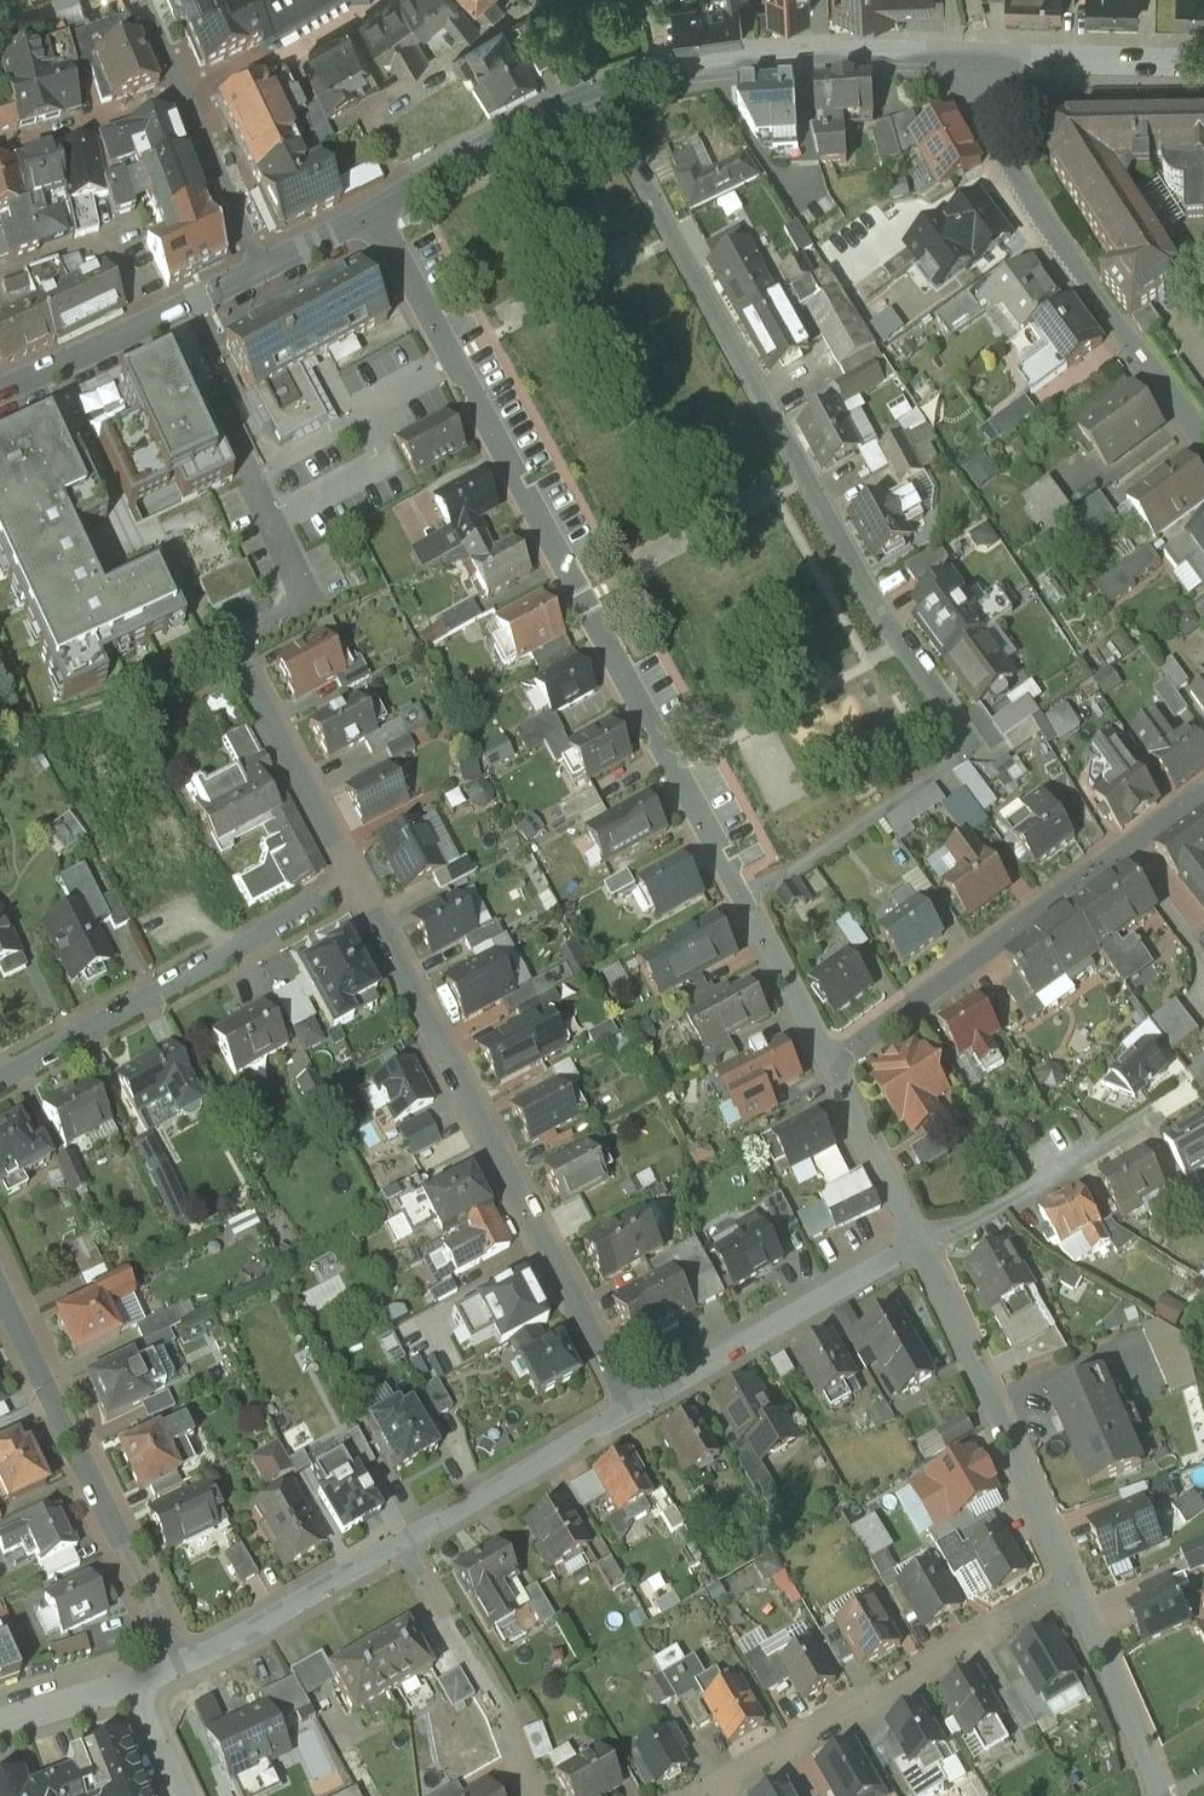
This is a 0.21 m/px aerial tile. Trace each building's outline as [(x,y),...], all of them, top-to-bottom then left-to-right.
[(182,16),(218,0),(176,0),(182,16)] [(229,4),(227,0),(218,0),(182,16),(205,69),(279,33),(267,0),(237,0),(234,2),(229,4)] [(279,33),(336,0),(267,0),(279,33)] [(400,0),(394,0),(359,25),(384,59),(389,56),(414,38),(421,32),(400,0)] [(456,0),(400,0),(421,32),(445,15),(460,5),(459,4),(456,0)] [(479,3),(478,2),(476,4),(482,12),(486,18),(505,6),(499,0),(482,0),(479,3)] [(696,9),(695,0),(686,0),(681,1),(682,11),(674,12),(681,50),(744,41),(738,4),(740,4),(739,0),(723,0),(724,5),(696,9)] [(772,17),(783,17),(784,24),(798,23),(797,15),(811,15),(811,0),(771,0),(772,17)] [(836,10),(856,9),(856,17),(877,16),(876,14),(896,13),(895,9),(906,8),(906,6),(936,5),(936,0),(835,0),(836,10)] [(1007,17),(1062,18),(1062,9),(1062,0),(1008,0),(1007,17)] [(1062,9),(1075,10),(1075,0),(1062,0),(1062,9)] [(1089,19),(1138,20),(1138,0),(1090,0),(1089,19)] [(1179,21),(1203,22),(1203,0),(1179,0),(1179,21)] [(460,5),(445,15),(461,33),(477,23),(461,3),(459,4),(460,5)] [(129,16),(68,37),(74,57),(77,67),(77,68),(92,70),(102,102),(112,99),(112,100),(159,85),(129,16)] [(537,95),(503,31),(469,53),(477,68),(484,83),(501,114),(537,95)] [(349,32),(309,55),(326,86),(329,92),(347,82),(370,69),(367,63),(361,54),(349,32)] [(68,37),(44,45),(48,61),(37,64),(40,76),(67,68),(67,69),(77,67),(74,57),(68,37)] [(414,38),(389,56),(400,76),(428,59),(414,38)] [(554,71),(539,42),(526,50),(540,78),(554,71)] [(44,45),(11,53),(13,58),(0,61),(0,62),(6,85),(40,76),(37,64),(48,61),(44,45)] [(469,53),(454,63),(462,76),(463,76),(477,68),(469,53)] [(40,76),(6,85),(12,105),(18,127),(78,110),(67,69),(67,68),(40,76)] [(285,68),(263,79),(219,100),(256,177),(300,155),(308,151),(300,136),(298,133),(291,136),(285,124),(299,116),(297,112),(302,109),(303,106),(285,68)] [(421,135),(465,105),(440,69),(396,99),(421,135)] [(872,78),(817,80),(818,121),(825,121),(825,134),(813,134),(820,164),(847,163),(845,119),(873,118),(872,78)] [(795,81),(737,84),(738,108),(750,129),(756,138),(773,137),(773,140),(799,138),(798,127),(796,103),(795,81)] [(347,82),(329,92),(326,86),(313,93),(318,103),(327,123),(358,103),(347,82)] [(484,83),(472,90),(475,97),(490,119),(501,114),(484,83)] [(490,119),(475,97),(470,101),(482,123),(490,119)] [(327,123),(318,103),(306,109),(304,114),(312,131),(300,136),(308,151),(334,138),(327,123)] [(0,108),(0,132),(18,127),(12,105),(0,108)] [(920,129),(912,134),(912,135),(919,147),(941,184),(942,186),(950,181),(982,163),(951,111),(920,129)] [(913,113),(894,120),(905,156),(919,147),(912,135),(912,134),(920,129),(913,113)] [(172,116),(100,140),(110,170),(134,161),(139,174),(186,156),(172,116)] [(891,120),(870,126),(881,163),(902,158),(891,120)] [(894,120),(891,120),(902,158),(905,156),(894,120)] [(1113,124),(1098,124),(1051,125),(1051,164),(1117,267),(1116,268),(1101,277),(1132,319),(1151,307),(1186,285),(1127,193),(1137,173),(1139,173),(1139,184),(1152,184),(1152,173),(1164,173),(1165,180),(1169,187),(1175,191),(1186,194),(1187,228),(1187,229),(1203,228),(1203,123),(1113,124)] [(798,127),(799,138),(799,141),(813,140),(812,135),(812,126),(798,127)] [(799,138),(773,140),(774,147),(774,155),(799,154),(799,141),(799,138)] [(813,140),(799,141),(799,154),(800,161),(800,166),(819,165),(813,140)] [(95,141),(56,151),(67,203),(91,198),(107,195),(104,182),(95,141)] [(56,151),(16,162),(27,204),(39,249),(75,237),(67,203),(56,151)] [(680,176),(698,168),(690,151),(673,159),(680,176)] [(300,155),(256,177),(281,232),(341,202),(319,159),(305,166),(300,155)] [(139,174),(124,179),(123,176),(104,182),(107,195),(109,195),(115,217),(136,211),(130,196),(146,190),(157,220),(204,203),(186,156),(139,174)] [(745,157),(702,177),(698,168),(680,176),(677,178),(692,209),(759,178),(745,157)] [(0,167),(0,212),(8,210),(8,209),(27,204),(16,162),(0,167)] [(375,163),(350,175),(359,193),(384,181),(375,163)] [(960,265),(1021,234),(991,177),(946,200),(955,216),(932,228),(945,253),(952,250),(960,265)] [(941,184),(921,195),(919,193),(918,195),(932,204),(955,190),(950,181),(942,186),(941,184)] [(91,198),(67,203),(75,237),(98,230),(91,198)] [(157,220),(148,224),(152,235),(161,231),(163,236),(148,243),(170,286),(226,259),(209,214),(208,214),(204,203),(157,220)] [(0,232),(0,263),(39,249),(27,204),(8,209),(8,210),(10,218),(8,219),(11,229),(0,232)] [(798,223),(784,231),(800,255),(814,247),(798,223)] [(1187,229),(1187,228),(1185,228),(1184,229),(1184,256),(1185,258),(1203,257),(1203,228),(1187,229)] [(705,248),(713,262),(747,244),(738,229),(705,248)] [(713,262),(711,264),(741,319),(779,298),(749,242),(747,244),(713,262)] [(805,259),(781,271),(792,291),(815,278),(805,259)] [(1030,261),(981,297),(980,298),(992,314),(1004,305),(1025,333),(1036,324),(1063,305),(1030,261)] [(53,266),(24,275),(30,288),(36,299),(63,286),(53,266)] [(63,286),(36,299),(55,341),(58,339),(59,340),(99,321),(99,320),(121,309),(102,269),(100,268),(63,286)] [(293,305),(321,357),(324,355),(328,353),(352,340),(387,321),(359,269),(293,305)] [(878,346),(828,270),(815,278),(823,292),(827,290),(830,295),(807,308),(840,367),(875,348),(878,346)] [(24,275),(3,282),(7,295),(30,288),(24,275)] [(815,278),(792,291),(803,310),(807,308),(830,295),(827,290),(823,292),(815,278)] [(969,294),(937,318),(947,332),(979,308),(969,294)] [(779,298),(741,319),(772,373),(810,352),(780,297),(779,298)] [(0,316),(0,360),(3,366),(55,341),(36,299),(0,316)] [(1063,305),(1036,324),(1053,346),(1023,369),(1038,390),(1068,367),(1068,368),(1103,343),(1071,299),(1063,305)] [(293,305),(225,342),(230,352),(232,355),(253,394),(254,395),(245,400),(262,430),(270,426),(281,445),(292,439),(327,421),(299,369),(314,361),(321,357),(293,305)] [(1164,326),(1151,307),(1132,319),(1147,338),(1149,338),(1161,329),(1164,326)] [(352,340),(328,353),(336,369),(360,356),(352,340)] [(875,348),(840,367),(847,380),(873,365),(882,360),(875,348)] [(327,421),(292,439),(296,446),(338,423),(311,374),(319,370),(314,361),(299,369),(327,421)] [(847,380),(837,385),(845,400),(848,404),(858,398),(884,384),(873,365),(847,380)] [(166,369),(118,391),(135,427),(99,444),(137,525),(205,494),(210,491),(233,481),(195,399),(183,404),(166,369)] [(845,400),(837,385),(807,402),(816,417),(838,404),(845,400)] [(1135,387),(1080,428),(1080,429),(1070,437),(1077,446),(1079,443),(1089,456),(1096,450),(1108,466),(1163,425),(1135,387)] [(1026,397),(989,424),(1000,440),(1037,413),(1026,397)] [(845,400),(838,404),(864,451),(876,444),(861,412),(865,410),(858,398),(848,404),(845,400)] [(816,417),(801,425),(802,426),(804,425),(815,446),(813,447),(826,471),(859,453),(864,451),(838,404),(816,417)] [(445,416),(395,443),(415,481),(465,454),(445,416)] [(1,569),(2,571),(10,567),(15,579),(8,583),(18,604),(26,601),(31,612),(23,616),(33,638),(41,634),(47,646),(39,650),(54,682),(62,679),(69,695),(62,699),(63,702),(107,681),(99,665),(149,642),(145,634),(181,617),(158,568),(104,593),(77,534),(107,520),(76,454),(65,459),(48,424),(0,446),(0,566),(1,569)] [(926,425),(903,436),(914,456),(936,444),(926,425)] [(903,436),(892,443),(888,436),(880,441),(883,448),(880,449),(891,469),(914,456),(903,436)] [(891,469),(880,449),(876,444),(864,451),(859,453),(872,479),(891,469)] [(966,466),(980,488),(1001,475),(987,453),(966,466)] [(914,456),(891,469),(901,488),(906,485),(925,475),(914,456)] [(1128,501),(1155,538),(1203,502),(1203,481),(1187,458),(1128,501)] [(906,485),(908,490),(911,495),(920,498),(924,506),(922,514),(923,517),(931,512),(934,492),(925,475),(906,485)] [(1051,476),(1022,495),(1045,532),(1074,513),(1051,476)] [(478,477),(435,500),(450,528),(453,534),(455,533),(477,521),(496,511),(478,477)] [(908,490),(890,500),(888,496),(851,516),(852,517),(853,517),(866,540),(865,541),(875,560),(912,540),(906,530),(925,520),(923,517),(922,514),(924,506),(920,498),(911,495),(908,490)] [(1087,528),(1115,518),(1106,494),(1078,505),(1087,528)] [(477,521),(455,533),(463,548),(485,536),(477,521)] [(973,535),(985,550),(999,539),(987,524),(973,535)] [(1188,537),(1166,553),(1179,571),(1189,564),(1203,585),(1203,525),(1188,537)] [(453,534),(450,528),(410,549),(421,571),(463,548),(455,533),(453,534)] [(485,536),(463,548),(471,563),(493,551),(485,536)] [(471,563),(469,564),(488,598),(530,575),(512,541),(493,551),(471,563)] [(1150,547),(1095,587),(1109,606),(1136,586),(1133,582),(1160,562),(1150,547)] [(940,548),(905,568),(917,584),(949,561),(940,548)] [(250,568),(247,562),(244,564),(239,566),(200,584),(212,611),(260,589),(255,579),(250,568)] [(367,583),(360,570),(354,573),(360,586),(367,583)] [(976,614),(949,577),(917,600),(926,613),(918,619),(949,661),(983,637),(994,628),(981,610),(976,614)] [(998,594),(987,601),(989,605),(981,610),(994,628),(1021,608),(1016,600),(1007,607),(998,594)] [(543,598),(498,623),(503,634),(492,640),(506,665),(517,659),(529,653),(563,635),(543,598)] [(1193,606),(1202,618),(1203,617),(1203,598),(1193,606)] [(472,601),(438,620),(448,636),(481,618),(472,601)] [(1177,623),(1188,637),(1202,624),(1191,611),(1177,623)] [(563,635),(529,653),(537,668),(571,649),(563,635)] [(324,636),(276,661),(297,699),(336,678),(344,674),(344,673),(352,669),(349,663),(343,651),(334,655),(324,636)] [(983,637),(949,661),(980,704),(1014,679),(983,637)] [(370,678),(359,658),(349,663),(352,669),(344,673),(344,674),(336,678),(343,692),(370,678)] [(1189,682),(1173,658),(1159,668),(1168,680),(1176,692),(1189,682)] [(577,660),(535,683),(553,715),(594,693),(577,660)] [(1092,679),(1081,686),(1088,698),(1099,691),(1092,679)] [(1176,692),(1168,680),(1154,689),(1175,720),(1188,710),(1176,692)] [(1191,693),(1203,710),(1203,683),(1191,693)] [(204,700),(220,730),(245,717),(230,687),(204,700)] [(357,699),(310,724),(329,760),(365,741),(377,735),(375,733),(373,727),(384,721),(375,704),(363,711),(357,699)] [(399,721),(375,733),(377,735),(365,741),(373,756),(386,749),(386,748),(408,737),(429,725),(419,706),(397,717),(399,721)] [(1069,707),(1063,706),(1045,717),(1044,720),(1056,739),(1060,742),(1062,742),(1079,731),(1080,724),(1069,707)] [(1018,713),(996,727),(1004,738),(1025,723),(1018,713)] [(1049,745),(1056,739),(1044,720),(1041,714),(1033,720),(1041,734),(1048,745),(1049,745)] [(1173,742),(1153,715),(1134,730),(1154,757),(1153,758),(1177,790),(1203,770),(1203,748),(1190,729),(1173,742)] [(557,719),(519,738),(527,754),(564,733),(557,719)] [(1025,723),(1004,738),(1015,752),(1041,734),(1033,720),(1032,719),(1025,723)] [(611,725),(569,747),(574,756),(564,762),(573,778),(583,773),(587,782),(630,759),(611,725)] [(248,726),(221,741),(237,770),(263,756),(248,726)] [(408,737),(386,748),(386,749),(393,762),(415,750),(408,737)] [(1150,769),(1130,739),(1118,748),(1139,777),(1150,769)] [(500,740),(480,751),(489,769),(509,759),(500,740)] [(1094,753),(1100,761),(1118,748),(1112,740),(1094,753)] [(1118,748),(1100,761),(1101,763),(1092,768),(1090,784),(1098,794),(1096,796),(1121,830),(1158,803),(1139,777),(1118,748)] [(263,756),(237,770),(244,783),(260,774),(270,768),(263,756)] [(985,813),(1000,800),(969,762),(954,774),(985,813)] [(275,803),(260,774),(244,783),(237,770),(232,772),(230,767),(208,778),(208,777),(199,775),(189,780),(186,789),(211,838),(228,829),(234,839),(235,838),(234,836),(262,821),(270,837),(262,841),(260,849),(263,855),(259,865),(233,879),(250,912),(316,877),(310,864),(318,859),(309,840),(308,840),(286,797),(275,803)] [(389,768),(346,791),(364,826),(407,803),(389,768)] [(477,787),(472,790),(471,797),(473,803),(485,808),(491,803),(492,796),(490,790),(485,787),(477,787)] [(593,790),(558,809),(567,825),(602,806),(593,790)] [(966,791),(944,808),(967,839),(969,838),(989,824),(966,791)] [(650,796),(586,831),(604,865),(668,831),(650,796)] [(1075,839),(1043,796),(1024,810),(1033,823),(1015,837),(1037,867),(1075,839)] [(901,809),(884,821),(894,835),(911,823),(901,809)] [(1156,848),(1203,910),(1203,814),(1203,813),(1156,848)] [(418,825),(442,871),(459,862),(434,816),(418,825)] [(83,837),(69,818),(53,830),(68,849),(83,837)] [(418,825),(379,846),(388,863),(394,875),(395,875),(404,892),(432,877),(442,871),(418,825)] [(969,838),(967,839),(953,849),(968,869),(946,885),(970,918),(1008,889),(985,856),(983,857),(969,838)] [(459,862),(442,871),(432,877),(441,892),(475,874),(466,858),(459,862)] [(684,859),(640,882),(660,918),(703,895),(684,859)] [(101,899),(84,865),(71,871),(72,872),(58,878),(70,901),(65,903),(70,913),(83,906),(94,929),(110,921),(112,920),(101,899)] [(1127,869),(1071,910),(1100,951),(1125,988),(1155,967),(1134,938),(1123,946),(1117,937),(1156,910),(1127,869)] [(628,872),(605,885),(612,898),(636,886),(628,872)] [(803,901),(792,884),(777,895),(789,911),(803,901)] [(457,898),(475,933),(491,924),(473,890),(457,898)] [(918,904),(908,891),(893,903),(902,915),(880,932),(904,965),(943,936),(919,903),(918,904)] [(114,893),(101,899),(112,920),(110,921),(115,930),(129,923),(114,893)] [(457,898),(414,921),(431,955),(463,939),(475,933),(457,898)] [(70,913),(45,925),(74,981),(111,962),(94,929),(83,906),(70,913)] [(1071,910),(1006,957),(1019,974),(1035,997),(1064,976),(1072,987),(1096,970),(1089,959),(1100,951),(1071,910)] [(5,978),(25,968),(19,957),(21,957),(0,911),(0,967),(5,978)] [(855,953),(869,944),(850,917),(836,927),(855,953)] [(717,919),(669,944),(672,948),(645,963),(662,994),(689,980),(690,981),(736,956),(717,919)] [(491,924),(475,933),(463,939),(472,955),(504,938),(495,922),(491,924)] [(329,953),(299,970),(304,979),(297,983),(307,1002),(314,998),(333,1031),(353,1019),(347,1009),(376,993),(346,939),(327,950),(329,953)] [(848,955),(811,982),(835,1015),(872,988),(848,955)] [(492,958),(446,983),(465,1020),(512,995),(506,984),(516,979),(508,965),(499,970),(492,958)] [(566,966),(529,985),(537,1000),(574,981),(566,966)] [(1035,997),(1019,974),(1002,986),(1029,1024),(1047,1012),(1035,997)] [(1075,992),(1072,987),(1064,976),(1035,997),(1047,1012),(1075,992)] [(698,1013),(688,1019),(706,1051),(706,1053),(730,1040),(770,1018),(752,984),(732,995),(698,1013)] [(690,999),(698,1013),(732,995),(727,987),(716,993),(712,987),(690,999)] [(979,999),(939,1023),(960,1059),(972,1052),(990,1041),(1000,1034),(979,999)] [(1176,1002),(1149,1023),(1150,1024),(1163,1042),(1173,1054),(1200,1033),(1176,1002)] [(264,1005),(212,1034),(236,1076),(287,1047),(264,1005)] [(544,1014),(521,1026),(521,1027),(480,1048),(498,1082),(539,1061),(540,1062),(563,1050),(544,1014)] [(320,1039),(308,1017),(295,1024),(307,1046),(320,1039)] [(610,1023),(587,1035),(593,1047),(617,1035),(610,1023)] [(1150,1024),(1135,1037),(1151,1054),(1163,1042),(1150,1024)] [(1151,1054),(1135,1037),(1121,1050),(1131,1060),(1103,1087),(1135,1101),(1167,1071),(1151,1054)] [(730,1040),(706,1053),(706,1051),(695,1057),(702,1071),(737,1053),(730,1040)] [(990,1041),(972,1052),(986,1075),(993,1071),(1004,1064),(990,1041)] [(783,1044),(740,1066),(720,1077),(744,1125),(775,1110),(768,1095),(801,1078),(783,1044)] [(170,1048),(148,1060),(149,1061),(117,1079),(138,1115),(169,1098),(179,1116),(199,1105),(189,1087),(191,1086),(170,1048)] [(914,1049),(900,1057),(894,1056),(893,1062),(879,1071),(883,1078),(875,1083),(899,1121),(905,1117),(916,1134),(936,1121),(936,1120),(944,1115),(933,1099),(944,1093),(935,1079),(939,1076),(941,1068),(933,1066),(924,1052),(919,1056),(914,1049)] [(1188,1073),(1203,1092),(1203,1091),(1203,1061),(1188,1073)] [(411,1062),(373,1081),(395,1123),(433,1104),(411,1062)] [(553,1072),(558,1083),(564,1094),(574,1089),(581,1085),(569,1063),(553,1072)] [(331,1108),(313,1073),(296,1082),(314,1117),(331,1108)] [(88,1083),(43,1108),(66,1148),(110,1124),(88,1083)] [(558,1083),(512,1108),(531,1144),(578,1120),(577,1119),(587,1114),(574,1089),(564,1094),(558,1083)] [(819,1115),(774,1138),(774,1139),(765,1144),(777,1167),(786,1162),(792,1173),(810,1164),(837,1150),(819,1115)] [(425,1117),(399,1130),(413,1156),(439,1143),(425,1117)] [(1165,1141),(1187,1179),(1203,1169),(1203,1118),(1165,1141)] [(0,1131),(0,1189),(50,1162),(41,1144),(33,1148),(18,1121),(0,1131)] [(176,1187),(167,1168),(168,1167),(150,1135),(135,1143),(152,1175),(150,1176),(177,1233),(194,1224),(182,1200),(183,1199),(177,1186),(176,1187)] [(935,1136),(911,1151),(923,1171),(948,1156),(935,1136)] [(587,1148),(571,1157),(571,1156),(558,1163),(559,1164),(545,1171),(563,1205),(606,1182),(601,1173),(610,1169),(602,1154),(593,1158),(587,1148)] [(837,1150),(810,1164),(823,1188),(824,1190),(850,1177),(837,1150)] [(1145,1153),(1100,1179),(1124,1220),(1134,1215),(1142,1210),(1139,1203),(1163,1189),(1164,1188),(1145,1153)] [(88,1188),(72,1154),(57,1161),(72,1195),(88,1188)] [(457,1230),(490,1212),(468,1169),(422,1193),(421,1194),(422,1196),(397,1209),(402,1218),(411,1235),(435,1222),(443,1237),(457,1230)] [(824,1190),(819,1193),(824,1203),(798,1215),(811,1242),(837,1229),(882,1207),(863,1170),(850,1177),(824,1190)] [(414,1179),(377,1198),(390,1224),(402,1218),(397,1209),(422,1196),(421,1194),(422,1193),(414,1179)] [(823,1188),(792,1203),(798,1215),(824,1203),(819,1193),(824,1190),(823,1188)] [(1163,1189),(1139,1203),(1142,1210),(1134,1215),(1137,1220),(1170,1201),(1163,1189)] [(1080,1190),(1040,1214),(1048,1227),(1043,1230),(1045,1234),(1043,1235),(1048,1243),(1055,1239),(1061,1250),(1083,1238),(1093,1254),(1110,1244),(1111,1244),(1101,1227),(1102,1227),(1101,1225),(1080,1190)] [(1191,1200),(1203,1209),(1203,1193),(1191,1200)] [(799,1227),(782,1196),(765,1205),(782,1236),(799,1227)] [(509,1247),(490,1212),(457,1230),(462,1241),(443,1251),(456,1276),(509,1247)] [(644,1213),(584,1245),(604,1282),(654,1256),(664,1250),(644,1213)] [(757,1214),(738,1225),(745,1237),(716,1254),(736,1289),(784,1261),(757,1214)] [(1137,1241),(1115,1226),(1111,1220),(1101,1225),(1102,1227),(1101,1227),(1111,1244),(1110,1244),(1118,1256),(1137,1241)] [(726,1296),(698,1242),(649,1268),(656,1282),(674,1272),(695,1312),(726,1296)] [(1033,1291),(1006,1245),(968,1266),(984,1293),(981,1295),(1015,1355),(1050,1335),(1048,1332),(1026,1294),(1033,1291)] [(436,1289),(451,1281),(456,1276),(443,1251),(422,1262),(436,1289)] [(104,1267),(81,1278),(86,1290),(93,1287),(109,1279),(104,1267)] [(656,1282),(615,1304),(636,1344),(696,1313),(695,1312),(674,1272),(656,1282)] [(98,1298),(58,1317),(77,1356),(118,1337),(105,1310),(132,1297),(121,1274),(109,1279),(93,1287),(98,1298)] [(523,1277),(475,1302),(476,1305),(452,1317),(462,1335),(466,1333),(472,1345),(468,1347),(469,1349),(493,1337),(508,1329),(513,1339),(498,1347),(499,1349),(510,1344),(536,1330),(548,1324),(539,1308),(541,1307),(533,1292),(531,1293),(523,1277)] [(436,1289),(429,1293),(435,1304),(457,1292),(451,1281),(436,1289)] [(145,1324),(132,1297),(105,1310),(118,1337),(136,1328),(145,1324)] [(922,1353),(896,1308),(861,1329),(860,1329),(872,1350),(900,1397),(936,1376),(923,1353),(922,1353)] [(145,1324),(136,1328),(144,1344),(169,1331),(181,1326),(173,1310),(145,1324)] [(417,1313),(386,1328),(403,1363),(434,1348),(417,1313)] [(1184,1336),(1158,1321),(1142,1327),(1166,1382),(1193,1370),(1184,1336)] [(860,1328),(846,1335),(859,1357),(872,1350),(860,1329),(861,1329),(860,1328)] [(493,1337),(498,1347),(513,1339),(508,1329),(493,1337)] [(1050,1335),(1015,1355),(1023,1368),(1069,1352),(1055,1329),(1048,1332),(1050,1335)] [(559,1342),(546,1348),(536,1330),(510,1344),(520,1362),(519,1362),(538,1398),(578,1377),(559,1342)] [(169,1331),(144,1344),(149,1355),(175,1343),(169,1331)] [(857,1380),(831,1335),(795,1355),(821,1400),(825,1398),(832,1411),(852,1400),(844,1387),(857,1380)] [(776,1363),(784,1380),(796,1375),(788,1357),(776,1363)] [(130,1363),(89,1382),(107,1422),(142,1406),(149,1402),(146,1396),(164,1388),(151,1360),(133,1369),(130,1363)] [(1071,1443),(1120,1422),(1100,1376),(1102,1376),(1101,1374),(1051,1396),(1071,1443)] [(453,1409),(438,1381),(419,1392),(434,1419),(453,1409)] [(776,1423),(751,1381),(717,1401),(741,1443),(748,1439),(760,1459),(794,1440),(792,1437),(793,1437),(783,1419),(776,1423)] [(358,1404),(369,1423),(396,1408),(385,1387),(358,1404)] [(168,1394),(149,1402),(142,1406),(149,1422),(175,1409),(168,1394)] [(401,1413),(397,1406),(396,1408),(369,1423),(379,1440),(372,1444),(382,1461),(388,1457),(398,1474),(437,1452),(411,1407),(401,1413)] [(719,1457),(695,1414),(659,1435),(684,1478),(719,1457)] [(974,1434),(965,1418),(918,1444),(928,1460),(974,1434)] [(157,1433),(120,1450),(140,1492),(150,1487),(177,1474),(166,1451),(193,1439),(184,1421),(158,1434),(157,1433)] [(1120,1422),(1071,1443),(1091,1489),(1142,1467),(1141,1466),(1140,1466),(1120,1422)] [(351,1475),(356,1472),(357,1474),(375,1464),(357,1430),(331,1445),(339,1459),(341,1458),(351,1475)] [(17,1452),(13,1443),(16,1442),(15,1440),(0,1447),(0,1483),(10,1503),(47,1486),(28,1447),(17,1452)] [(287,1463),(296,1477),(311,1468),(303,1454),(287,1463)] [(652,1498),(627,1454),(592,1474),(617,1518),(623,1514),(629,1525),(648,1514),(642,1504),(652,1498)] [(973,1454),(913,1489),(937,1530),(937,1531),(968,1513),(998,1496),(991,1484),(994,1482),(993,1480),(990,1482),(981,1467),(985,1465),(984,1464),(980,1465),(973,1454)] [(313,1474),(323,1491),(351,1475),(341,1458),(339,1459),(313,1474)] [(985,1465),(981,1467),(990,1482),(993,1480),(985,1465)] [(780,1495),(763,1466),(746,1476),(763,1505),(780,1495)] [(323,1491),(319,1494),(342,1535),(380,1513),(357,1474),(356,1472),(351,1475),(323,1491)] [(177,1474),(150,1487),(155,1498),(182,1485),(177,1474)] [(1171,1478),(1146,1487),(1153,1504),(1178,1494),(1171,1478)] [(207,1487),(150,1514),(168,1552),(228,1523),(207,1487)] [(286,1490),(279,1494),(276,1488),(259,1497),(263,1503),(253,1509),(254,1511),(261,1507),(270,1523),(263,1527),(286,1567),(322,1546),(299,1506),(296,1508),(286,1490)] [(929,1535),(937,1530),(913,1489),(895,1499),(919,1540),(929,1535)] [(1178,1494),(1153,1504),(1158,1516),(1183,1506),(1178,1494)] [(588,1548),(561,1502),(526,1523),(540,1547),(537,1549),(549,1571),(588,1548)] [(1140,1504),(1092,1526),(1108,1564),(1111,1563),(1112,1566),(1129,1558),(1128,1556),(1157,1543),(1140,1504)] [(22,1526),(23,1526),(0,1537),(0,1547),(4,1556),(23,1547),(27,1557),(35,1554),(41,1565),(73,1550),(77,1548),(58,1509),(22,1526)] [(968,1513),(937,1531),(937,1530),(929,1535),(937,1548),(955,1537),(976,1525),(968,1513)] [(993,1515),(988,1518),(998,1536),(1003,1533),(993,1515)] [(976,1525),(955,1537),(965,1555),(971,1551),(998,1536),(988,1518),(976,1525)] [(890,1551),(871,1520),(852,1531),(871,1562),(884,1555),(890,1551)] [(1027,1574),(1003,1533),(998,1536),(971,1551),(980,1566),(986,1576),(983,1578),(991,1592),(994,1590),(995,1593),(1027,1574)] [(955,1537),(937,1548),(955,1580),(980,1566),(971,1551),(965,1555),(955,1537)] [(498,1545),(454,1570),(489,1630),(516,1615),(501,1590),(518,1580),(498,1545)] [(258,1575),(241,1546),(224,1555),(242,1585),(258,1575)] [(73,1550),(41,1565),(48,1580),(80,1565),(73,1550)] [(1184,1559),(1191,1575),(1203,1570),(1203,1550),(1184,1559)] [(894,1572),(901,1585),(935,1565),(928,1552),(894,1572)] [(894,1572),(884,1555),(871,1562),(881,1580),(894,1572)] [(610,1558),(596,1566),(611,1592),(625,1584),(610,1558)] [(901,1585),(918,1615),(927,1629),(928,1629),(931,1629),(942,1623),(944,1619),(945,1618),(946,1617),(945,1615),(950,1613),(951,1614),(952,1614),(961,1609),(935,1565),(901,1585)] [(894,1572),(881,1580),(888,1592),(901,1585),(894,1572)] [(1170,1579),(1141,1592),(1144,1600),(1128,1608),(1144,1645),(1190,1625),(1176,1594),(1190,1587),(1185,1575),(1171,1581),(1170,1579)] [(89,1577),(45,1598),(54,1616),(48,1619),(55,1634),(61,1631),(63,1635),(107,1614),(89,1577)] [(901,1585),(888,1592),(905,1622),(918,1615),(901,1585)] [(555,1619),(536,1586),(522,1594),(540,1627),(555,1619)] [(674,1594),(642,1612),(649,1625),(681,1606),(674,1594)] [(901,1647),(875,1603),(856,1613),(849,1600),(830,1611),(838,1624),(857,1658),(863,1669),(901,1647)] [(857,1658),(838,1624),(821,1634),(840,1667),(857,1658)] [(368,1649),(394,1693),(401,1689),(431,1672),(432,1671),(426,1661),(435,1657),(426,1641),(417,1646),(414,1640),(406,1627),(368,1649)] [(1078,1676),(1052,1632),(1014,1653),(1029,1679),(1040,1698),(1042,1697),(1047,1694),(1052,1703),(1073,1691),(1068,1682),(1078,1676)] [(0,1635),(0,1685),(19,1679),(0,1635)] [(414,1640),(417,1646),(426,1641),(422,1635),(414,1640)] [(86,1638),(49,1649),(54,1665),(91,1654),(86,1638)] [(813,1645),(782,1663),(804,1703),(836,1684),(813,1645)] [(394,1693),(368,1649),(331,1670),(330,1671),(335,1680),(355,1715),(361,1712),(388,1696),(394,1693)] [(762,1652),(746,1661),(762,1689),(778,1679),(762,1652)] [(322,1653),(290,1671),(294,1679),(305,1698),(335,1680),(330,1671),(331,1670),(322,1653)] [(695,1659),(663,1677),(679,1705),(681,1704),(700,1693),(705,1702),(727,1689),(721,1678),(720,1679),(718,1672),(707,1678),(695,1659)] [(459,1670),(437,1682),(443,1692),(452,1710),(475,1697),(459,1670)] [(431,1672),(401,1689),(412,1708),(443,1692),(437,1682),(431,1672)] [(978,1675),(943,1695),(968,1739),(977,1734),(987,1752),(1005,1742),(995,1723),(1003,1718),(978,1675)] [(294,1679),(259,1695),(265,1707),(267,1707),(275,1725),(311,1709),(305,1698),(294,1679)] [(662,1679),(647,1688),(659,1709),(674,1700),(662,1679)] [(1042,1697),(1040,1698),(1029,1679),(1014,1688),(1038,1729),(1054,1719),(1042,1697)] [(765,1725),(740,1682),(727,1689),(705,1702),(716,1720),(720,1727),(719,1727),(726,1737),(731,1745),(765,1725)] [(1038,1729),(1014,1688),(999,1696),(1023,1737),(1038,1729)] [(700,1693),(681,1704),(697,1732),(716,1720),(705,1702),(700,1693)] [(388,1696),(361,1712),(368,1724),(395,1709),(388,1696)] [(208,1734),(230,1782),(231,1781),(238,1795),(267,1795),(255,1770),(289,1754),(275,1725),(267,1707),(265,1707),(208,1734)] [(888,1727),(908,1760),(895,1768),(911,1795),(930,1795),(944,1788),(932,1768),(941,1763),(935,1753),(945,1747),(922,1707),(888,1727)] [(542,1724),(523,1731),(535,1763),(553,1756),(542,1724)] [(673,1729),(637,1750),(658,1787),(688,1770),(681,1756),(687,1753),(673,1729)] [(77,1758),(91,1795),(147,1795),(132,1757),(123,1760),(116,1742),(77,1758)] [(819,1767),(836,1795),(872,1795),(880,1792),(854,1747),(819,1767)] [(556,1776),(568,1795),(604,1795),(620,1787),(600,1750),(556,1776)] [(0,1787),(0,1795),(91,1795),(77,1758),(67,1762),(72,1774),(26,1792),(21,1779),(0,1787)] [(435,1795),(464,1795),(457,1783),(435,1795)] [(487,1785),(468,1795),(493,1795),(487,1785)] [(768,1795),(791,1795),(785,1786),(768,1795)]
